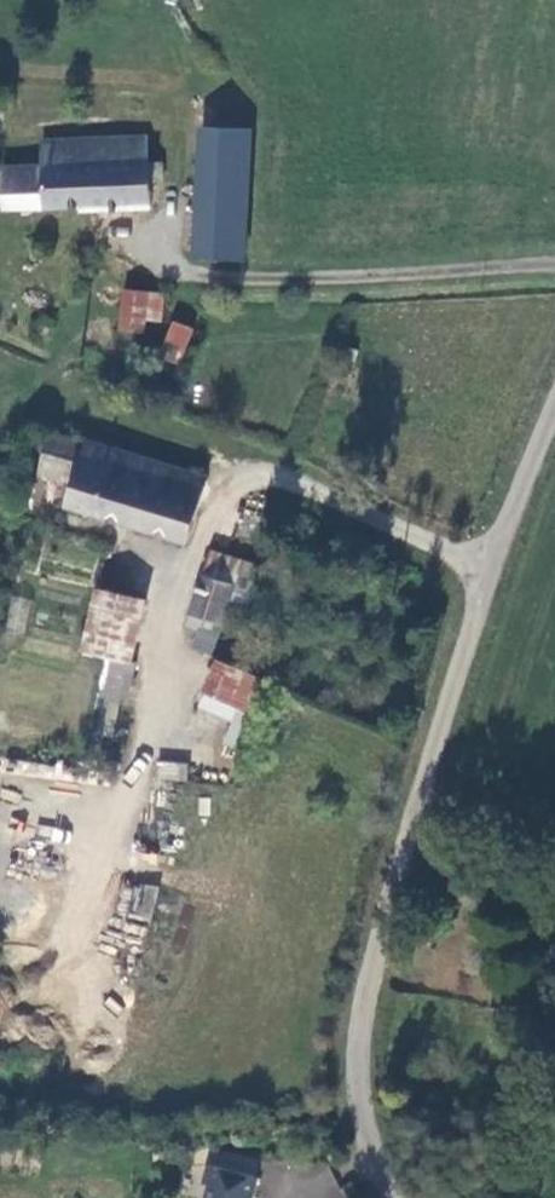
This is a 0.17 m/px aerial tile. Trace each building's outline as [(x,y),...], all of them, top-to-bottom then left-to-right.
[(200,193),(250,197),(255,130),(207,124),(200,193)] [(6,168),(5,205),(84,202),(84,206),(151,202),(150,180),(167,179),(166,161),(149,161),(149,138),(102,139),(102,141),(43,143),(43,167),(6,168)] [(195,250),(245,255),(250,197),(200,193),(195,250)] [(126,284),(123,306),(163,312),(166,290),(126,284)] [(195,324),(175,316),(161,351),(181,359),(195,324)] [(69,505),(190,540),(208,475),(85,440),(84,446),(52,437),(43,471),(75,481),(69,505)] [(239,586),(246,565),(215,555),(208,576),(239,586)] [(216,656),(239,586),(208,576),(191,631),(201,635),(197,647),(216,656)] [(149,603),(116,595),(104,591),(90,650),(136,662),(149,603)] [(209,661),(197,710),(230,719),(223,746),(236,749),(255,672),(209,661)] [(185,780),(187,764),(157,761),(156,777),(185,780)] [(152,920),(156,887),(125,883),(121,916),(152,920)] [(213,1158),(208,1178),(214,1179),(210,1197),(252,1197),(259,1170),(213,1158)]
